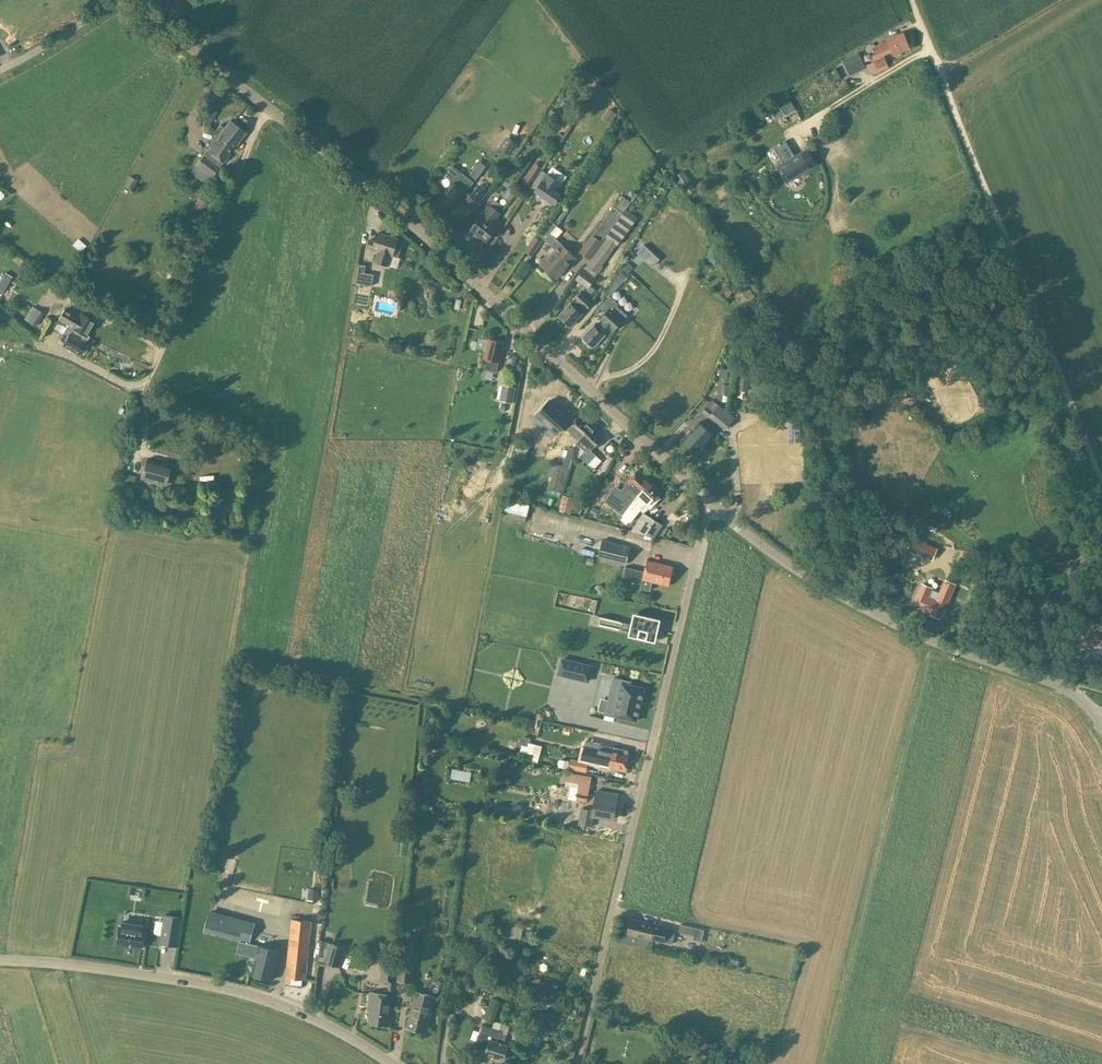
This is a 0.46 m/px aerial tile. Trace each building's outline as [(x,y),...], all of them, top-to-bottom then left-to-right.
[(875,48),(858,58),(870,78),(907,55),(902,46),(904,45),(899,36),(876,50),(875,48)] [(786,116),(796,110),(790,99),(771,111),(776,119),(785,113),(786,116)] [(603,118),(611,124),(618,114),(617,113),(619,110),(613,107),(611,110),(609,108),(603,118)] [(209,181),(223,163),(230,154),(229,152),(232,148),(234,149),(246,133),(230,120),(196,165),(205,172),(203,176),(209,181)] [(506,136),(498,148),(510,156),(512,153),(515,155),(518,149),(516,147),(518,144),(506,136)] [(790,149),(778,156),(784,165),(779,169),(788,183),(807,171),(798,157),(796,158),(790,149)] [(480,161),(470,174),(476,179),(487,166),(480,161)] [(535,163),(522,182),(530,187),(543,168),(535,163)] [(451,212),(465,193),(473,182),(453,166),(445,176),(453,183),(438,202),(451,212)] [(561,194),(558,192),(563,184),(542,170),(531,187),(536,190),(535,192),(554,204),(561,194)] [(687,196),(697,189),(684,170),(676,176),(683,187),(682,188),(687,196)] [(124,185),(132,190),(138,180),(130,176),(124,185)] [(460,201),(463,204),(477,185),(474,183),(460,201)] [(488,193),(479,185),(469,196),(479,204),(488,193)] [(579,252),(590,260),(627,209),(632,202),(622,195),(614,206),(613,206),(593,235),(592,234),(579,252)] [(199,198),(192,210),(203,216),(210,204),(199,198)] [(497,209),(501,205),(495,200),(491,205),(491,204),(486,210),(472,228),(488,240),(502,222),(497,219),(502,213),(497,209)] [(638,217),(627,209),(590,260),(576,280),(589,289),(597,277),(595,276),(597,274),(598,274),(604,266),(603,266),(617,245),(618,246),(638,217)] [(538,232),(535,237),(525,252),(532,256),(542,241),(543,239),(555,251),(542,265),(556,278),(575,258),(560,244),(561,244),(556,239),(563,231),(553,222),(542,235),(538,232)] [(367,248),(373,250),(378,251),(377,255),(375,254),(373,260),(375,261),(374,262),(389,266),(393,256),(399,239),(378,233),(376,240),(370,239),(367,248)] [(644,245),(637,252),(652,267),(659,259),(644,245)] [(713,246),(707,258),(718,263),(724,251),(713,246)] [(359,264),(355,283),(372,286),(374,274),(365,273),(366,265),(359,264)] [(629,264),(617,277),(621,281),(630,271),(633,268),(629,264)] [(0,280),(0,295),(3,291),(11,277),(4,273),(2,276),(0,280)] [(571,327),(582,314),(593,302),(581,291),(559,316),(571,327)] [(33,306),(24,319),(36,327),(44,313),(33,306)] [(594,348),(605,335),(611,329),(614,332),(624,320),(610,308),(599,319),(603,322),(597,329),(594,325),(583,337),(594,348)] [(57,322),(57,323),(61,325),(62,324),(67,327),(65,330),(85,342),(89,336),(87,335),(95,322),(81,314),(79,317),(65,309),(57,322)] [(86,343),(85,342),(65,330),(63,334),(59,340),(64,343),(63,345),(79,355),(80,353),(84,355),(89,346),(85,344),(86,343)] [(484,359),(487,360),(484,370),(496,373),(499,363),(500,363),(505,343),(488,339),(484,359)] [(728,378),(729,369),(721,368),(720,377),(728,378)] [(740,375),(738,390),(748,392),(750,376),(740,375)] [(514,403),(517,387),(503,385),(500,400),(514,403)] [(712,400),(702,412),(709,418),(709,417),(726,430),(735,418),(719,405),(718,405),(712,400)] [(551,401),(537,415),(558,435),(572,420),(551,401)] [(681,442),(696,456),(714,436),(699,422),(681,442)] [(579,439),(578,444),(585,451),(580,456),(582,457),(589,464),(594,469),(602,461),(597,456),(597,455),(591,450),(603,437),(592,426),(579,439)] [(530,446),(518,442),(515,450),(527,455),(530,446)] [(575,449),(569,447),(568,450),(565,450),(563,456),(566,457),(563,465),(562,465),(554,490),(551,489),(550,493),(560,496),(561,493),(562,493),(575,449)] [(170,465),(146,459),(141,479),(165,486),(170,465)] [(604,501),(623,515),(638,494),(651,481),(639,469),(626,483),(626,484),(621,490),(615,486),(604,501)] [(661,498),(659,497),(663,492),(651,481),(638,494),(623,515),(622,516),(630,522),(645,505),(650,510),(661,498)] [(563,495),(559,510),(571,514),(576,499),(563,495)] [(507,499),(504,511),(527,516),(530,505),(507,499)] [(663,525),(643,513),(631,531),(655,537),(663,525)] [(932,560),(937,549),(913,539),(908,550),(932,560)] [(598,557),(627,565),(631,547),(602,540),(598,557)] [(583,548),(582,552),(593,556),(595,551),(583,548)] [(650,591),(652,582),(669,586),(673,567),(647,561),(645,571),(626,567),(623,579),(641,584),(640,588),(650,591)] [(942,616),(950,598),(940,593),(936,602),(928,598),(932,589),(932,588),(922,584),(913,603),(942,616)] [(634,613),(630,632),(629,636),(655,642),(661,620),(634,613)] [(619,629),(621,622),(595,616),(593,623),(619,629)] [(1101,642),(1101,635),(1094,632),(1092,639),(1101,642)] [(592,666),(562,659),(559,674),(588,681),(592,666)] [(636,720),(643,689),(630,686),(631,682),(614,678),(609,699),(618,702),(615,715),(636,720)] [(532,757),(539,759),(542,746),(530,743),(531,738),(524,736),(522,737),(521,738),(520,740),(519,744),(523,745),(521,751),(533,754),(532,757)] [(613,747),(605,745),(595,743),(591,762),(600,764),(600,765),(601,765),(601,767),(609,769),(610,767),(625,770),(629,754),(628,754),(628,752),(628,750),(614,747),(614,748),(612,747),(613,747)] [(589,755),(590,744),(583,744),(581,755),(589,755)] [(587,772),(589,762),(571,758),(569,768),(587,772)] [(451,779),(470,781),(471,778),(476,778),(477,773),(452,769),(451,779)] [(577,800),(587,802),(592,776),(568,772),(567,779),(566,779),(565,786),(579,789),(577,800)] [(595,799),(593,810),(581,808),(578,824),(593,826),(595,816),(614,819),(617,803),(618,796),(596,791),(595,799)] [(315,884),(322,884),(322,872),(314,873),(315,884)] [(309,888),(309,899),(319,899),(319,888),(309,888)] [(255,958),(251,975),(273,980),(280,951),(271,949),(250,943),(255,922),(229,915),(229,917),(218,915),(219,913),(208,910),(203,931),(239,941),(238,942),(247,944),(244,955),(255,958)] [(312,920),(299,919),(300,916),(292,915),(292,918),(285,978),(306,980),(312,920)] [(174,947),(178,919),(162,917),(158,945),(174,947)] [(628,934),(650,940),(664,943),(668,927),(632,918),(628,934)] [(114,947),(139,951),(142,932),(139,932),(141,922),(121,919),(120,929),(117,928),(114,947)] [(512,923),(510,937),(521,939),(523,930),(522,930),(523,924),(512,923)] [(705,930),(681,924),(681,925),(679,924),(677,930),(680,930),(680,932),(694,935),(693,939),(702,941),(705,930)] [(324,963),(340,967),(346,947),(330,943),(324,963)] [(732,957),(730,963),(739,965),(740,958),(732,957)] [(390,1025),(394,994),(397,967),(383,965),(381,979),(389,980),(388,993),(370,991),(368,1007),(371,1007),(369,1022),(390,1025)] [(531,980),(530,987),(553,990),(554,983),(531,980)] [(425,1032),(434,996),(417,992),(408,1028),(425,1032)] [(504,1060),(509,1045),(504,1044),(507,1036),(501,1034),(502,1031),(483,1025),(480,1034),(476,1046),(487,1050),(486,1054),(504,1060)]
